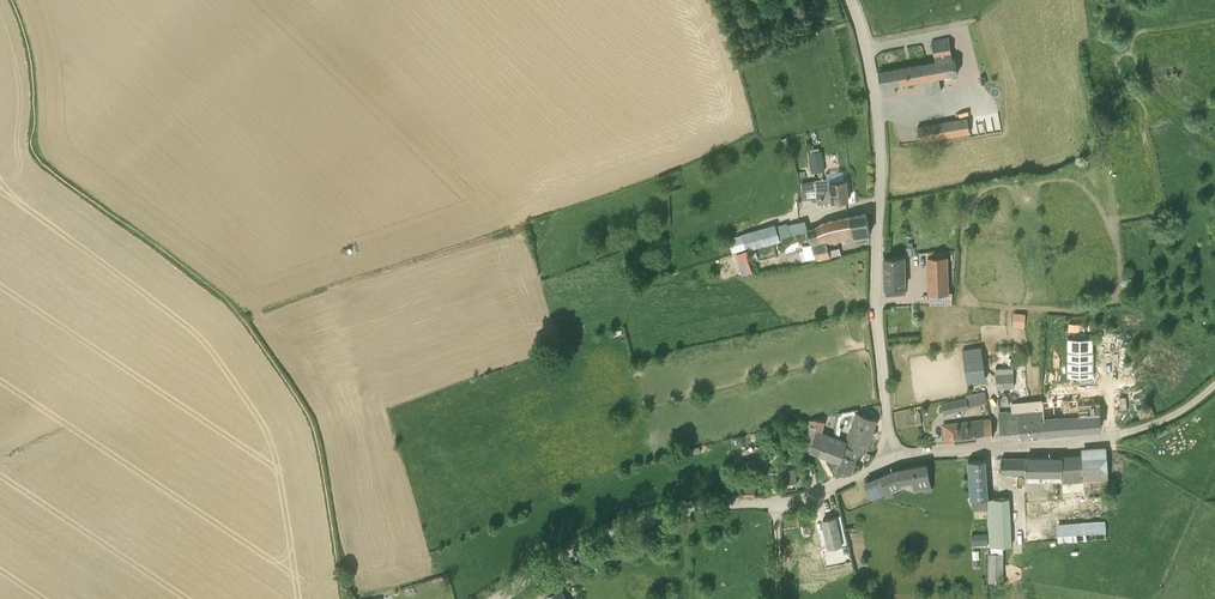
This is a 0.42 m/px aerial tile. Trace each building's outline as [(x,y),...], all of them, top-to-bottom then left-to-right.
[(883,94),(894,92),(893,85),(958,73),(955,58),(952,58),(948,37),(932,41),(936,61),(890,70),(878,72),(883,94)] [(964,117),(918,125),(921,142),(971,133),(970,127),(968,116),(964,117)] [(812,152),(810,152),(812,172),(825,170),(822,150),(820,151),(812,152)] [(843,178),(842,172),(830,174),(831,180),(843,178)] [(816,190),(818,203),(849,199),(846,179),(834,181),(830,181),(829,178),(815,180),(801,182),(802,192),(816,190)] [(867,213),(849,216),(853,236),(870,233),(867,213)] [(816,227),(820,238),(827,236),(829,241),(853,236),(849,216),(824,222),(816,226),(816,227)] [(777,225),(781,238),(791,236),(788,222),(777,225)] [(812,240),(813,244),(817,260),(831,258),(829,249),(828,249),(826,241),(829,241),(827,236),(820,238),(812,240)] [(810,262),(817,260),(813,244),(807,246),(808,249),(808,250),(810,257),(811,259),(810,259),(810,262)] [(907,247),(908,255),(916,254),(915,246),(907,247)] [(809,260),(807,250),(801,251),(804,261),(809,260)] [(897,255),(885,256),(886,286),(898,286),(904,286),(903,255),(897,255)] [(929,293),(930,293),(948,293),(947,257),(929,258),(929,293)] [(1016,324),(1028,325),(1029,312),(1017,311),(1016,324)] [(1068,376),(1092,376),(1093,337),(1068,337),(1068,376)] [(984,345),(965,348),(970,381),(990,378),(984,345)] [(1017,387),(1016,366),(999,366),(1000,387),(1017,387)] [(956,410),(969,407),(968,406),(987,402),(984,391),(965,395),(966,399),(942,403),(944,413),(956,410)] [(1097,395),(1044,400),(1045,432),(1076,429),(1100,427),(1097,395)] [(1001,437),(1045,432),(1044,400),(1032,402),(1032,408),(999,411),(1000,425),(1001,437)] [(859,449),(865,451),(871,436),(869,435),(875,419),(864,415),(857,413),(858,409),(839,413),(833,434),(839,435),(841,427),(839,427),(842,418),(843,416),(845,415),(853,413),(856,415),(847,441),(846,444),(859,449)] [(810,420),(805,435),(801,446),(821,453),(828,434),(822,431),(825,421),(817,419),(810,420)] [(974,421),(977,439),(992,436),(991,419),(974,421)] [(943,423),(945,443),(977,439),(974,421),(974,420),(943,423)] [(828,434),(821,453),(840,460),(846,444),(847,441),(838,437),(828,434)] [(840,460),(838,467),(851,472),(859,449),(846,444),(840,460)] [(1026,457),(1001,457),(1001,472),(1028,472),(1028,474),(1062,474),(1062,483),(1063,499),(1087,497),(1087,501),(1111,500),(1107,453),(1061,456),(1061,457),(1026,457)] [(973,499),(989,499),(986,459),(985,459),(968,460),(971,499),(973,499)] [(756,460),(744,460),(744,468),(756,468),(756,460)] [(863,481),(868,497),(876,494),(878,499),(889,494),(887,488),(900,484),(900,480),(914,476),(916,485),(932,481),(929,464),(897,469),(872,476),(873,477),(863,481)] [(787,483),(797,482),(796,468),(786,469),(787,483)] [(742,477),(742,483),(743,495),(756,494),(756,493),(755,482),(755,477),(742,477)] [(823,519),(825,531),(829,547),(842,544),(838,528),(836,516),(823,519)] [(1089,531),(1109,530),(1109,519),(1060,521),(1061,540),(1090,539),(1089,531)] [(847,543),(844,529),(839,530),(842,544),(847,543)] [(974,532),(974,544),(991,543),(990,531),(974,532)] [(556,581),(544,587),(551,598),(566,598),(556,581)]
